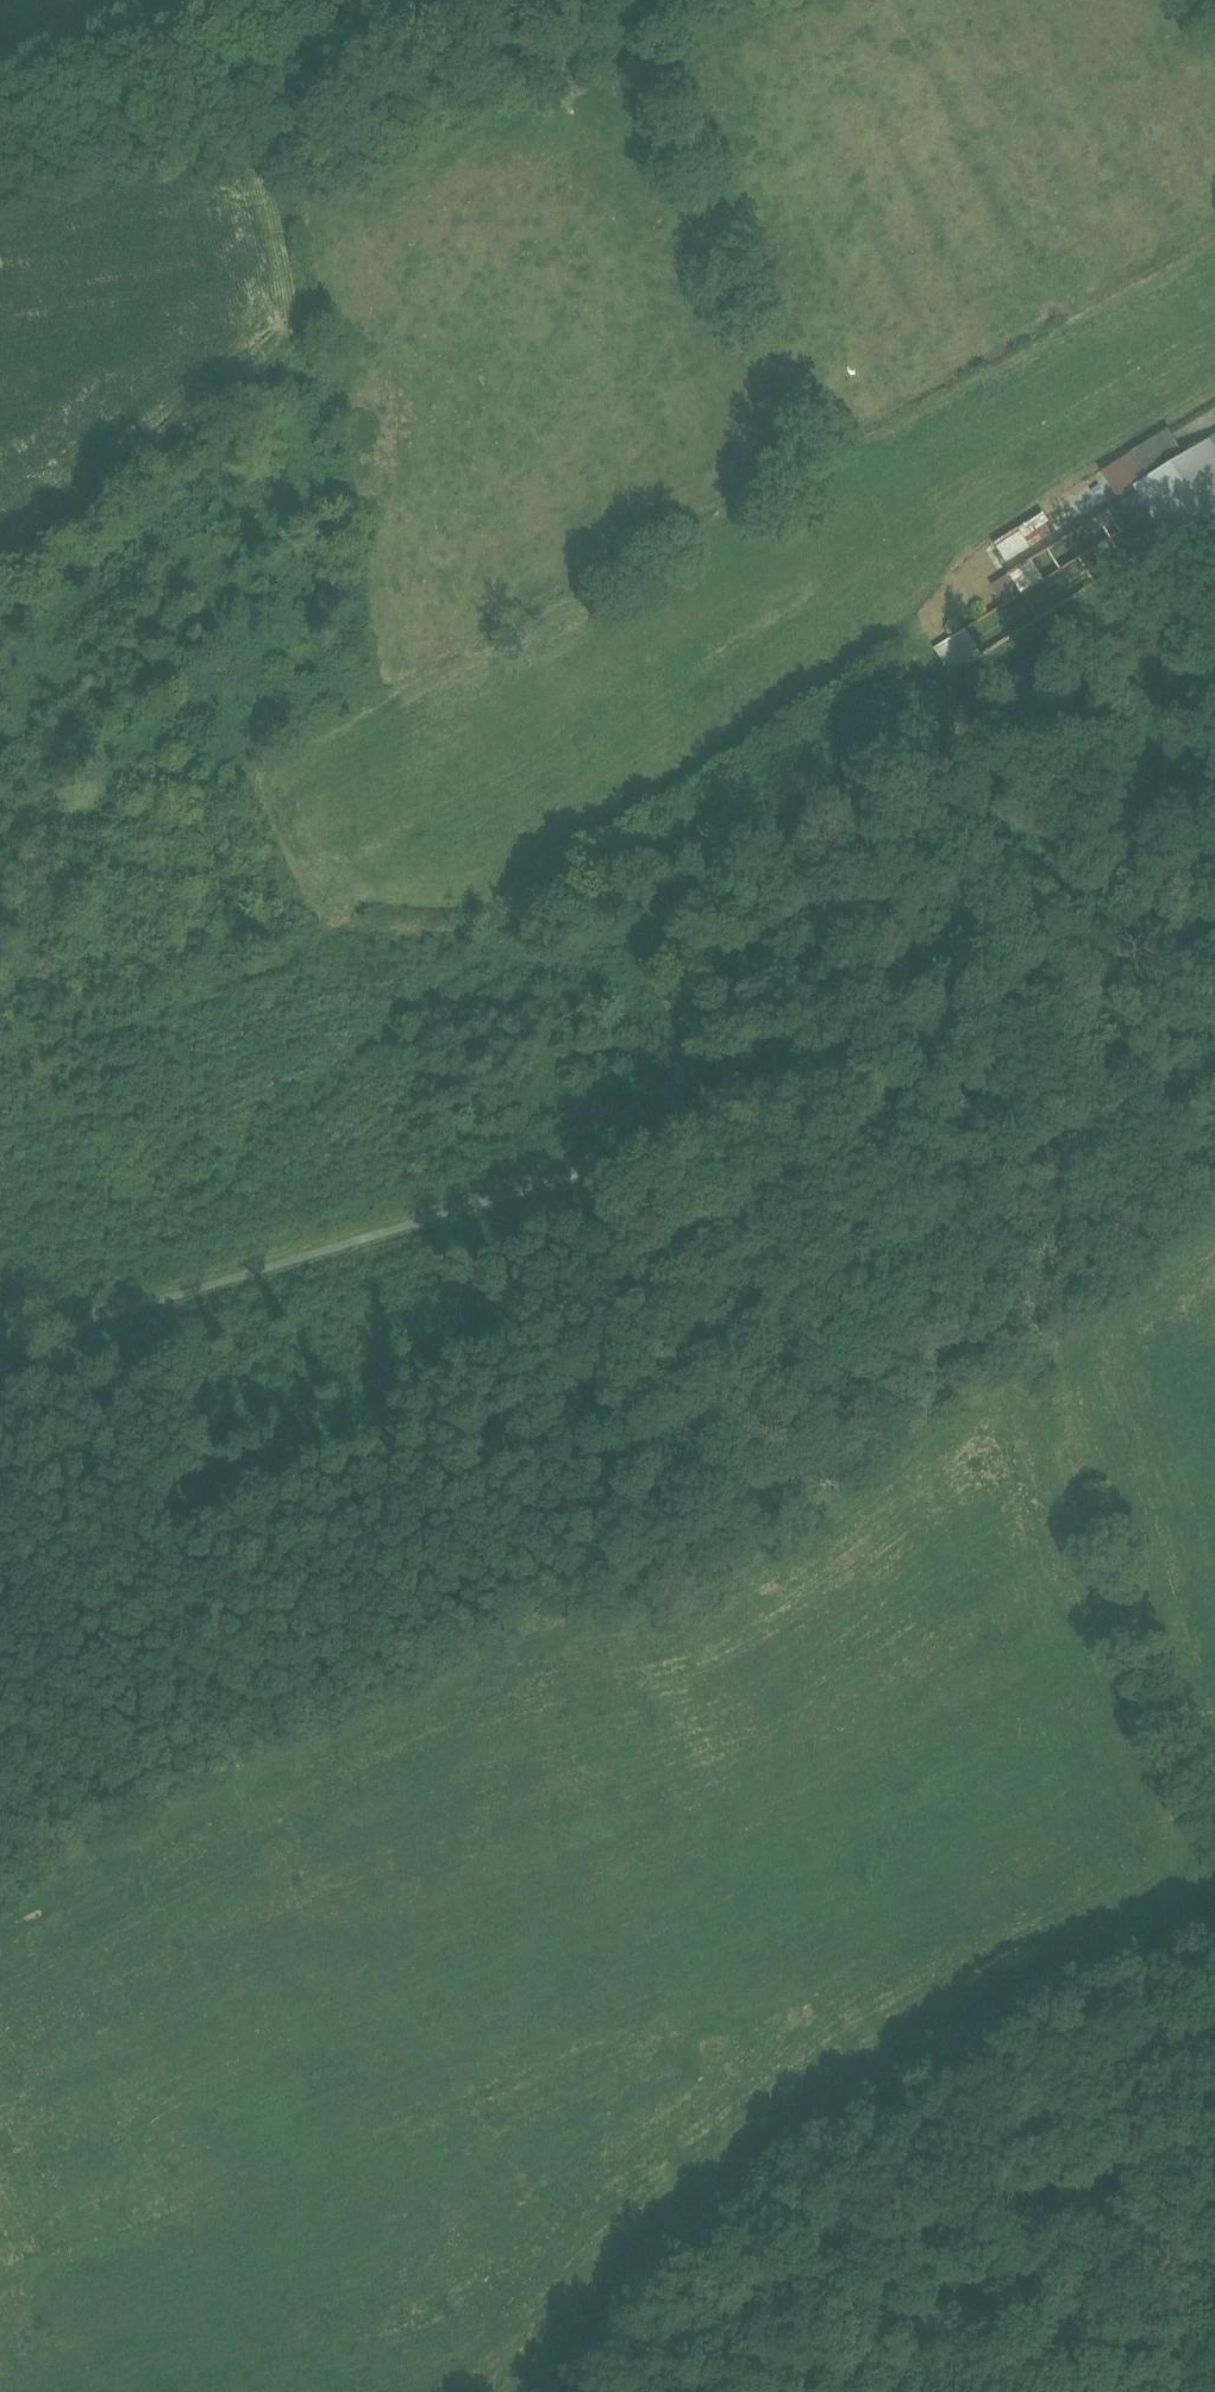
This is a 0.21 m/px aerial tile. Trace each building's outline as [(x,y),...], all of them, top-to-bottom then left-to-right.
[(1214,494),(1214,404),(1177,429),(1162,406),(1117,435),(1135,463),(994,553),(1010,578),(840,687),(862,720),(1214,494)]
